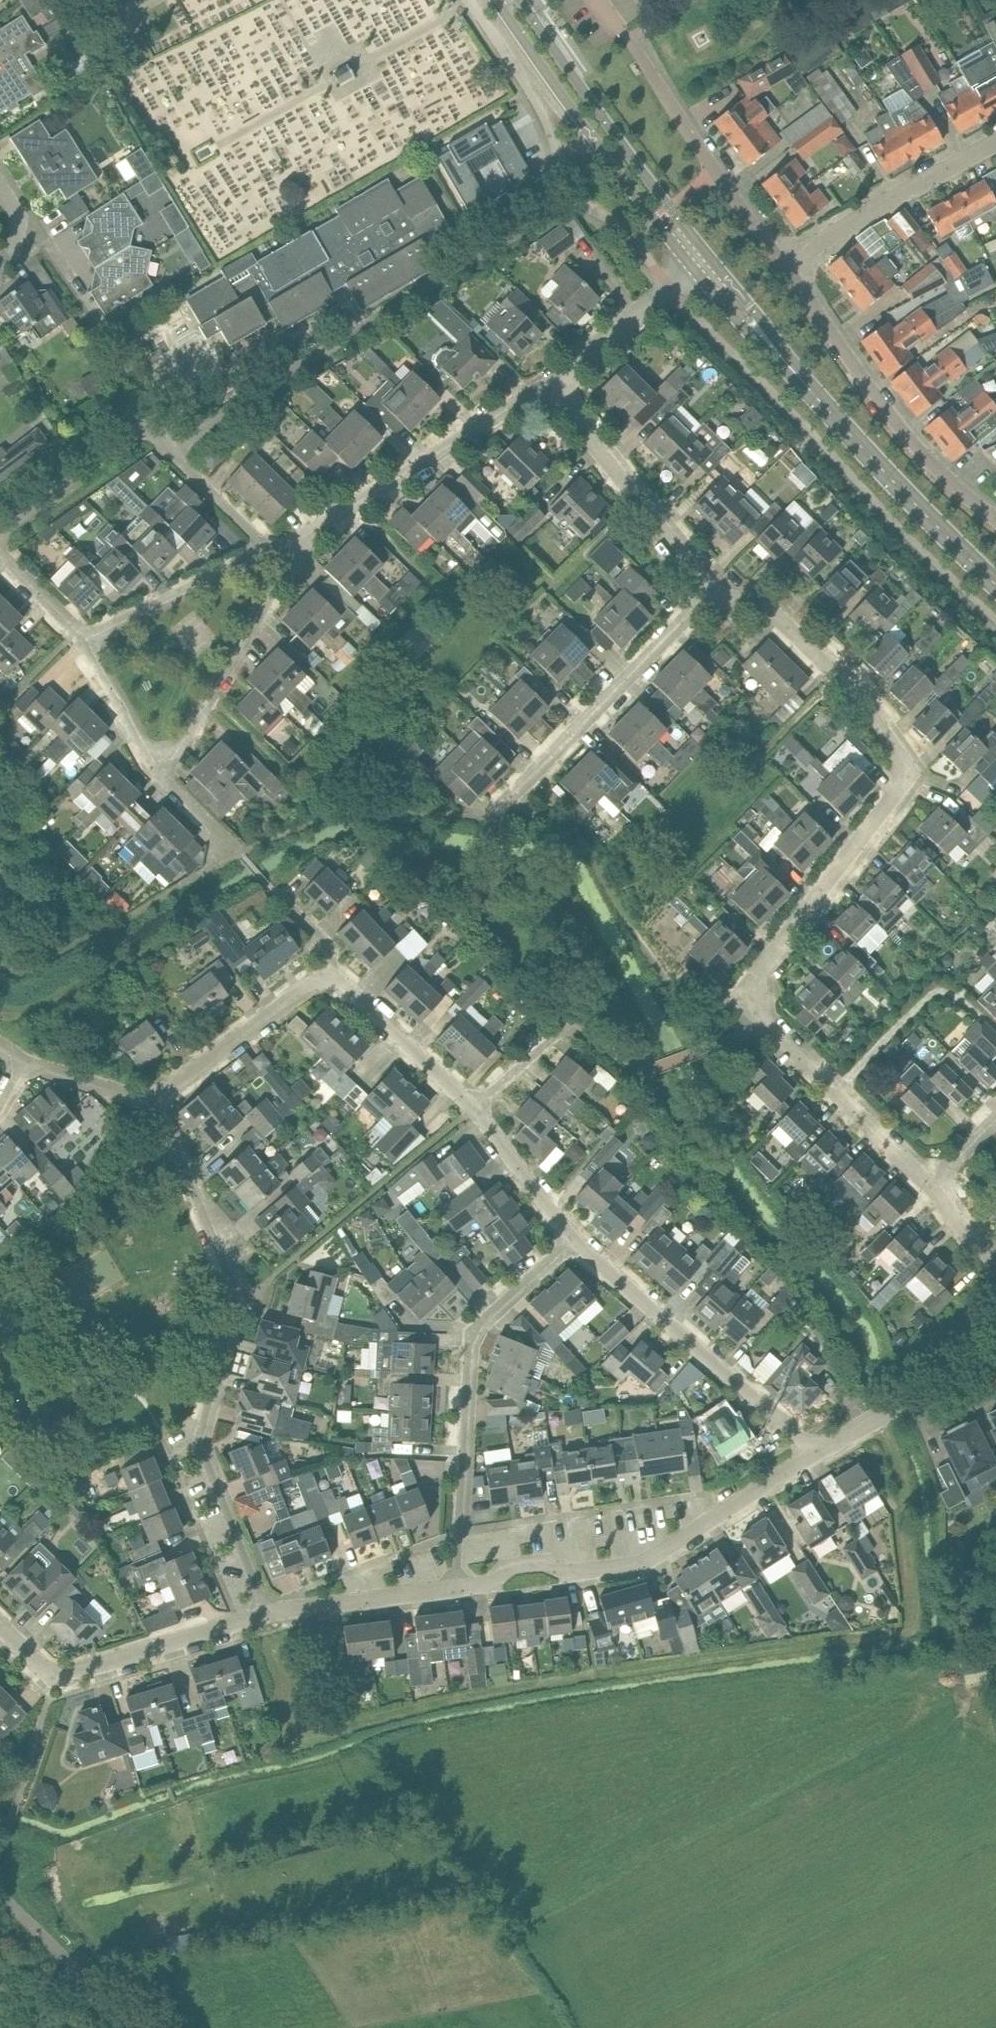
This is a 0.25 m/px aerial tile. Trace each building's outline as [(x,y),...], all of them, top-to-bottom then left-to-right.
[(20,1),(32,19),(42,13),(48,22),(61,14),(51,0),(21,0),(20,1)] [(888,14),(892,11),(893,13),(913,0),(880,0),(888,14)] [(865,6),(844,19),(853,34),(874,22),(865,6)] [(13,105),(44,85),(25,54),(41,44),(23,15),(0,29),(0,113),(13,105)] [(995,46),(995,19),(985,25),(993,41),(995,46)] [(986,116),(995,111),(995,46),(993,41),(978,49),(981,55),(958,67),(963,75),(970,88),(971,88),(986,116)] [(138,43),(124,50),(129,61),(144,54),(138,43)] [(919,44),(902,54),(924,89),(940,79),(919,44)] [(769,63),(753,72),(763,89),(784,77),(797,94),(808,85),(796,68),(795,69),(784,54),(772,61),(769,63)] [(845,55),(837,61),(856,88),(865,82),(845,55)] [(885,64),(901,87),(915,78),(898,55),(885,64)] [(347,65),(334,73),(341,84),(354,76),(347,65)] [(819,68),(806,77),(839,123),(857,111),(827,70),(822,73),(819,68)] [(944,108),(948,115),(958,132),(986,116),(971,88),(970,88),(963,75),(949,83),(951,87),(937,94),(945,108),(944,108)] [(745,97),(714,121),(731,143),(763,119),(765,118),(768,115),(764,111),(758,103),(756,100),(751,103),(750,103),(745,97)] [(890,115),(914,156),(942,141),(927,113),(915,100),(890,115)] [(789,147),(793,145),(832,117),(821,102),(779,133),(789,147)] [(864,134),(885,172),(914,156),(890,115),(888,112),(875,119),(878,126),(864,134)] [(793,145),(804,159),(842,131),(832,117),(793,145)] [(27,127),(10,138),(28,166),(33,163),(35,165),(40,166),(43,171),(42,176),(43,178),(38,182),(47,196),(59,189),(66,199),(70,197),(72,201),(81,215),(89,210),(78,192),(98,179),(65,128),(51,138),(39,119),(27,127)] [(763,119),(731,143),(748,166),(780,141),(763,119)] [(437,157),(460,197),(470,214),(489,203),(465,161),(490,147),(514,189),(534,177),(501,121),(488,128),(486,123),(447,145),(450,150),(437,157)] [(136,152),(125,158),(140,182),(151,175),(156,172),(141,148),(136,152)] [(853,151),(843,159),(854,174),(864,166),(853,151)] [(762,183),(779,206),(802,188),(796,180),(805,173),(794,159),(762,183)] [(454,234),(444,216),(420,176),(395,191),(388,178),(336,208),(349,230),(343,233),(334,219),(313,230),(257,261),(252,252),(221,269),(225,275),(186,298),(201,324),(199,326),(206,339),(221,330),(229,345),(266,324),(265,323),(277,317),(284,330),(310,315),(336,300),(329,287),(343,279),(361,311),(438,266),(428,249),(454,234)] [(993,196),(984,181),(955,197),(968,221),(988,210),(992,219),(995,217),(995,194),(993,196)] [(808,196),(802,188),(779,206),(796,228),(828,203),(817,189),(808,196)] [(88,259),(95,269),(132,246),(134,229),(143,223),(124,193),(86,216),(93,226),(91,232),(77,241),(80,246),(89,248),(90,250),(88,259)] [(926,212),(936,230),(940,237),(955,228),(959,238),(964,237),(968,236),(970,234),(973,230),(968,221),(955,197),(926,212)] [(885,219),(872,226),(883,247),(888,253),(910,236),(919,228),(920,228),(916,224),(903,208),(887,221),(885,219)] [(183,217),(168,227),(174,236),(188,227),(189,227),(183,217)] [(561,225),(539,242),(552,259),(574,243),(561,225)] [(863,262),(870,256),(859,241),(828,267),(845,289),(869,269),(863,262)] [(152,250),(132,246),(95,269),(101,279),(100,285),(90,292),(105,315),(113,310),(114,302),(117,301),(125,303),(153,285),(146,274),(152,250)] [(192,257),(201,270),(211,264),(202,250),(192,257)] [(952,253),(942,260),(954,278),(957,276),(967,270),(954,252),(952,253)] [(869,269),(845,289),(863,310),(878,298),(894,285),(889,280),(899,272),(886,256),(876,263),(869,269)] [(946,282),(931,263),(903,287),(913,299),(946,282)] [(963,292),(965,297),(994,283),(983,263),(958,277),(965,291),(963,292)] [(554,305),(547,312),(564,330),(572,322),(574,324),(588,310),(584,307),(595,296),(598,299),(599,298),(565,265),(551,279),(542,288),(542,292),(549,299),(554,305)] [(53,329),(70,318),(50,289),(38,297),(27,282),(0,301),(0,312),(6,321),(17,336),(32,326),(40,338),(53,329)] [(542,314),(528,300),(516,289),(500,305),(504,308),(487,326),(519,357),(542,334),(532,324),(542,314)] [(444,302),(429,311),(439,321),(451,309),(444,302)] [(928,319),(929,319),(875,358),(887,376),(912,359),(905,349),(921,338),(923,341),(937,331),(936,330),(967,309),(962,302),(928,319)] [(893,333),(886,323),(862,340),(875,358),(929,319),(928,319),(921,309),(907,319),(910,322),(893,333)] [(437,365),(430,372),(445,387),(453,379),(463,389),(484,367),(488,371),(497,361),(469,332),(451,350),(447,348),(442,350),(437,355),(435,361),(437,365)] [(904,398),(918,416),(941,398),(934,388),(950,376),(952,379),(987,353),(979,341),(958,358),(904,398)] [(360,350),(381,372),(388,379),(425,415),(440,399),(413,372),(404,382),(367,346),(360,350)] [(907,369),(891,381),(904,398),(958,358),(950,348),(950,349),(949,348),(936,358),(938,360),(922,373),(915,363),(907,369)] [(642,427),(654,415),(681,388),(692,377),(681,366),(654,394),(638,378),(642,374),(629,361),(598,392),(628,422),(633,417),(642,427)] [(949,407),(926,426),(940,443),(992,401),(983,390),(984,389),(975,378),(958,392),(969,406),(957,416),(949,407)] [(388,379),(365,404),(374,413),(396,434),(404,426),(409,430),(425,415),(388,379)] [(303,391),(316,404),(366,453),(382,437),(365,421),(374,413),(365,404),(363,402),(345,421),(329,405),(333,400),(315,382),(312,381),(303,391)] [(657,428),(644,442),(664,462),(692,433),(691,432),(673,414),(682,405),(690,396),(681,388),(654,415),(662,423),(658,427),(657,428)] [(977,441),(970,432),(985,419),(988,422),(995,416),(995,406),(992,401),(940,443),(954,460),(977,441)] [(351,469),(366,453),(316,404),(310,410),(317,416),(317,417),(333,433),(324,443),(336,455),(351,469)] [(692,433),(664,462),(684,481),(699,466),(702,463),(710,472),(724,458),(731,451),(731,450),(726,444),(703,422),(692,433)] [(48,442),(37,428),(0,456),(0,479),(48,442)] [(329,463),(336,455),(324,443),(312,431),(292,451),(318,477),(330,464),(329,463)] [(553,465),(521,434),(493,463),(524,494),(553,465)] [(205,458),(213,466),(221,458),(213,450),(205,458)] [(227,480),(243,495),(269,468),(254,453),(227,480)] [(714,525),(742,496),(729,484),(739,473),(724,458),(710,472),(707,475),(716,483),(694,505),(714,525)] [(140,460),(118,476),(132,491),(152,471),(140,460)] [(243,495),(257,509),(284,482),(269,468),(243,495)] [(456,481),(466,491),(478,504),(490,492),(467,470),(456,481)] [(564,517),(583,536),(611,508),(579,477),(549,508),(561,520),(564,517)] [(299,497),(284,482),(257,509),(272,524),(299,497)] [(186,485),(176,495),(180,498),(161,517),(149,505),(148,506),(167,525),(195,552),(215,532),(196,512),(205,503),(186,485)] [(485,511),(478,504),(466,491),(457,500),(442,485),(427,501),(470,544),(471,543),(463,536),(478,521),(477,520),(485,511)] [(742,496),(714,525),(734,545),(748,531),(753,525),(761,534),(784,511),(775,502),(774,501),(771,505),(752,486),(742,496)] [(465,550),(470,544),(427,501),(412,516),(430,535),(439,544),(448,534),(465,550)] [(507,530),(520,542),(545,516),(533,504),(507,530)] [(119,535),(130,545),(154,570),(162,562),(165,565),(178,552),(158,533),(167,525),(148,506),(120,534),(119,535)] [(404,508),(388,523),(416,550),(430,535),(412,516),(404,508)] [(813,520),(803,530),(784,511),(761,534),(755,539),(776,559),(798,536),(807,544),(821,530),(822,528),(813,520)] [(93,565),(92,566),(114,588),(118,591),(125,583),(128,586),(141,573),(121,554),(130,545),(119,535),(120,534),(109,523),(96,536),(104,544),(96,552),(103,559),(95,567),(93,565)] [(868,538),(859,529),(852,536),(861,545),(868,538)] [(807,544),(792,559),(813,579),(841,550),(821,530),(807,544)] [(374,574),(383,564),(356,537),(341,552),(396,607),(406,598),(393,586),(390,589),(374,574)] [(611,537),(591,555),(607,572),(626,555),(611,537)] [(50,580),(49,581),(70,601),(81,612),(88,604),(91,607),(103,594),(84,575),(92,566),(93,565),(75,547),(74,548),(65,557),(69,561),(50,580)] [(396,607),(341,552),(324,569),(330,575),(322,582),(348,608),(374,632),(383,623),(362,603),(361,604),(352,596),(361,586),(390,614),(396,607)] [(870,594),(878,586),(887,577),(879,569),(870,578),(850,558),(821,587),(842,607),(862,586),(870,594)] [(623,590),(643,608),(657,593),(630,566),(615,582),(623,590)] [(635,632),(593,589),(580,577),(565,593),(574,602),(584,592),(587,595),(586,595),(603,611),(593,621),(620,648),(635,632)] [(325,631),(348,608),(322,582),(314,590),(313,589),(298,605),(325,631)] [(593,589),(635,632),(651,616),(643,608),(623,590),(614,599),(598,583),(593,589)] [(870,594),(850,615),(870,635),(879,625),(885,619),(890,614),(898,622),(914,606),(906,598),(905,597),(901,593),(894,601),(878,586),(870,594)] [(913,588),(905,597),(906,598),(914,606),(922,597),(922,596),(914,589),(913,588)] [(11,630),(23,619),(7,603),(0,610),(0,642),(11,630)] [(309,648),(319,638),(347,666),(353,659),(341,648),(332,639),(325,631),(298,605),(282,621),(309,648)] [(544,633),(542,636),(574,667),(583,657),(589,651),(597,643),(588,633),(570,616),(562,624),(553,633),(549,628),(544,633)] [(924,655),(941,637),(931,626),(913,644),(924,655)] [(11,630),(0,642),(0,667),(8,674),(33,649),(20,637),(19,638),(11,630)] [(332,639),(341,648),(347,642),(338,633),(332,639)] [(887,634),(863,659),(864,660),(862,662),(872,672),(874,670),(883,679),(912,649),(901,638),(897,643),(887,634)] [(574,667),(542,636),(539,638),(544,643),(531,656),(558,683),(574,667)] [(743,664),(742,665),(762,685),(788,659),(786,660),(777,651),(778,649),(768,639),(743,664)] [(952,642),(939,655),(949,665),(962,651),(952,642)] [(278,648),(263,664),(307,707),(313,701),(296,685),(306,675),(278,648)] [(722,719),(712,709),(718,703),(701,687),(711,677),(683,650),(668,666),(722,719)] [(972,664),(961,654),(943,672),(954,682),(972,664)] [(788,659),(762,685),(783,705),(808,679),(806,680),(796,670),(798,669),(788,659)] [(301,714),(307,707),(263,664),(247,680),(257,690),(276,706),(284,697),(301,714)] [(578,671),(588,681),(595,674),(585,664),(578,671)] [(504,689),(501,692),(533,723),(540,716),(548,707),(539,698),(548,689),(527,668),(524,666),(515,676),(520,681),(508,693),(504,689)] [(716,725),(722,719),(668,666),(652,682),(680,709),(690,699),(716,725)] [(923,676),(912,666),(889,690),(909,711),(939,681),(928,671),(923,676)] [(588,681),(578,671),(571,678),(581,688),(588,681)] [(995,697),(995,683),(993,680),(976,698),(985,708),(995,697)] [(24,714),(18,719),(32,733),(37,726),(44,733),(51,727),(67,708),(59,701),(60,699),(48,687),(41,694),(23,713),(24,714)] [(276,706),(257,690),(250,697),(248,696),(236,708),(262,734),(283,713),(276,706)] [(533,723),(501,692),(499,694),(503,698),(490,712),(517,738),(533,723)] [(443,705),(435,697),(421,710),(429,718),(443,705)] [(60,736),(44,752),(50,758),(93,714),(87,708),(77,698),(67,708),(51,727),(60,736)] [(936,700),(912,725),(914,727),(912,729),(922,738),(924,736),(933,745),(962,715),(951,704),(945,709),(936,700)] [(623,718),(667,761),(673,756),(657,739),(666,729),(639,703),(623,718)] [(777,728),(789,717),(780,708),(769,719),(777,728)] [(93,714),(50,758),(56,764),(72,747),(82,757),(89,749),(94,744),(104,733),(108,729),(93,714)] [(474,730),(459,746),(495,781),(510,765),(492,748),(500,739),(477,716),(469,725),(474,730)] [(623,718),(608,734),(635,761),(645,751),(661,767),(667,761),(623,718)] [(537,727),(547,737),(554,730),(544,720),(537,727)] [(547,737),(537,727),(530,734),(540,744),(547,737)] [(966,728),(941,753),(962,773),(980,755),(989,764),(995,758),(995,734),(992,729),(980,742),(966,728)] [(816,758),(859,801),(875,785),(866,777),(875,768),(847,740),(823,764),(816,758)] [(206,757),(250,800),(258,792),(242,776),(249,769),(222,742),(206,757)] [(459,746),(433,772),(458,796),(468,786),(479,797),(495,781),(459,746)] [(591,752),(576,767),(619,811),(625,805),(621,801),(631,791),(631,790),(639,782),(627,770),(603,746),(594,754),(591,752)] [(843,817),(859,801),(816,758),(803,747),(794,756),(806,768),(810,764),(826,780),(816,790),(843,817)] [(682,748),(668,762),(678,772),(692,757),(682,748)] [(250,800),(206,757),(191,773),(206,789),(198,797),(219,817),(235,802),(242,809),(250,800)] [(40,768),(30,779),(36,785),(46,774),(56,764),(50,758),(40,768)] [(995,790),(995,758),(989,764),(980,774),(995,790)] [(261,763),(252,772),(273,794),(283,784),(261,763)] [(81,823),(124,779),(128,775),(120,767),(116,771),(108,764),(94,778),(85,769),(68,787),(78,796),(78,802),(84,808),(76,817),(81,823)] [(614,816),(619,811),(576,767),(560,783),(572,795),(562,805),(582,824),(592,814),(588,810),(597,800),(614,816)] [(140,795),(124,779),(81,823),(87,829),(103,812),(113,822),(119,817),(127,825),(145,807),(137,798),(140,795)] [(58,798),(42,784),(38,789),(53,803),(58,798)] [(767,792),(760,800),(764,804),(816,855),(832,839),(827,834),(818,825),(809,817),(805,813),(795,823),(789,817),(787,815),(779,807),(780,806),(767,792)] [(764,804),(758,809),(777,829),(783,834),(774,844),(773,844),(785,856),(801,871),(816,855),(764,804)] [(134,866),(177,823),(161,807),(154,815),(145,807),(127,825),(136,834),(127,843),(128,846),(135,853),(128,860),(134,866)] [(986,832),(969,816),(966,812),(955,823),(939,808),(919,829),(947,855),(957,845),(969,856),(979,846),(975,842),(986,832)] [(977,808),(969,816),(986,832),(993,824),(977,808)] [(158,873),(169,883),(192,859),(182,850),(193,839),(177,823),(134,866),(135,867),(143,859),(155,871),(158,873)] [(741,830),(733,838),(752,857),(748,861),(758,871),(747,883),(774,910),(789,894),(781,886),(788,878),(776,865),(770,859),(759,847),(741,830)] [(56,850),(77,871),(89,859),(68,838),(56,850)] [(914,884),(933,864),(911,843),(891,863),(893,865),(884,874),(915,903),(924,894),(914,884)] [(400,873),(393,866),(380,878),(387,885),(400,873)] [(746,883),(737,873),(730,866),(724,873),(741,889),(731,899),(744,911),(758,925),(774,910),(746,883)] [(316,902),(344,872),(339,868),(333,874),(326,867),(304,890),(316,902)] [(349,877),(344,872),(316,902),(328,914),(350,890),(343,883),(349,877)] [(915,903),(884,874),(883,872),(862,893),(864,894),(855,903),(885,932),(886,931),(887,932),(915,903)] [(103,895),(111,887),(100,875),(91,882),(103,895)] [(854,901),(834,922),(854,942),(846,950),(865,969),(867,971),(876,962),(866,952),(885,932),(855,903),(854,901)] [(371,919),(362,909),(338,932),(354,950),(379,927),(393,915),(385,906),(371,919)] [(693,915),(688,921),(731,963),(747,947),(742,943),(751,935),(728,912),(722,906),(713,915),(720,921),(710,931),(693,915)] [(203,929),(211,939),(233,968),(247,957),(264,979),(279,968),(276,965),(299,948),(279,922),(247,947),(217,909),(198,923),(203,929)] [(715,979),(731,963),(688,921),(680,913),(674,919),(698,943),(688,952),(715,979)] [(401,924),(392,934),(400,941),(408,932),(401,924)] [(379,927),(354,950),(371,968),(396,945),(379,927)] [(412,962),(430,944),(414,927),(396,945),(412,962)] [(195,951),(211,939),(203,929),(188,940),(195,951)] [(867,988),(856,978),(865,969),(846,950),(843,947),(823,968),(826,971),(817,980),(847,1008),(867,988)] [(437,952),(420,969),(429,978),(435,971),(445,960),(437,952)] [(995,961),(995,962),(987,954),(979,962),(987,969),(986,970),(995,980),(976,1000),(995,1019),(995,962),(995,961)] [(192,986),(180,995),(195,1015),(200,1011),(207,1022),(226,1008),(220,1000),(227,994),(221,986),(232,978),(218,960),(190,982),(192,986)] [(384,989),(402,1006),(424,982),(407,965),(384,989)] [(816,1020),(823,1012),(833,1022),(847,1008),(817,980),(810,973),(803,979),(807,984),(794,997),(805,1008),(796,1017),(814,1034),(822,1026),(816,1020)] [(490,986),(480,976),(455,1002),(465,1012),(490,986)] [(448,978),(439,987),(446,994),(455,985),(448,978)] [(442,999),(424,982),(402,1006),(419,1023),(442,999)] [(456,1019),(437,1039),(455,1056),(477,1032),(478,1032),(488,1021),(471,1006),(465,1012),(455,1002),(447,1010),(456,1019)] [(321,1055),(348,1027),(327,1007),(309,1027),(297,1016),(289,1025),(303,1038),(321,1055)] [(478,1032),(477,1032),(455,1056),(465,1066),(468,1063),(475,1070),(495,1048),(486,1040),(490,1036),(491,1037),(503,1024),(494,1015),(488,1021),(478,1032)] [(139,1068),(161,1052),(155,1044),(161,1039),(147,1020),(119,1041),(139,1068)] [(952,1052),(958,1058),(957,1058),(959,1060),(969,1070),(968,1071),(987,1088),(995,1079),(995,1067),(994,1065),(995,1064),(995,1033),(984,1021),(981,1024),(976,1020),(961,1035),(964,1038),(952,1052)] [(369,1046),(348,1027),(321,1055),(333,1066),(321,1078),(343,1099),(357,1084),(344,1072),(369,1046)] [(883,1050),(891,1058),(899,1050),(891,1042),(883,1050)] [(940,1088),(939,1088),(958,1107),(973,1091),(960,1079),(968,1071),(949,1051),(940,1060),(943,1064),(930,1077),(929,1078),(940,1088)] [(262,1053),(253,1061),(261,1070),(269,1062),(262,1053)] [(554,1070),(551,1074),(553,1075),(577,1096),(580,1094),(580,1093),(593,1079),(588,1074),(567,1056),(554,1070)] [(773,1109),(782,1118),(792,1109),(783,1100),(794,1089),(777,1073),(780,1070),(767,1057),(748,1076),(757,1085),(751,1091),(772,1111),(773,1109)] [(913,1063),(897,1079),(908,1089),(900,1097),(928,1125),(944,1110),(931,1097),(939,1088),(940,1088),(929,1078),(930,1077),(914,1062),(913,1063)] [(357,1084),(343,1099),(355,1110),(360,1104),(378,1121),(384,1115),(411,1086),(393,1069),(368,1095),(357,1084)] [(553,1075),(544,1086),(574,1113),(578,1109),(584,1102),(577,1096),(553,1075)] [(597,1082),(590,1091),(600,1099),(607,1091),(597,1082)] [(178,1112),(193,1130),(197,1126),(226,1100),(212,1083),(178,1112)] [(429,1103),(411,1086),(384,1115),(394,1124),(374,1146),(394,1164),(425,1138),(410,1124),(429,1103)] [(569,1119),(574,1113),(544,1086),(532,1099),(530,1098),(530,1099),(556,1121),(562,1113),(569,1119)] [(37,1122),(25,1133),(43,1152),(67,1131),(64,1128),(76,1117),(49,1088),(26,1109),(37,1122)] [(226,1100),(197,1126),(213,1145),(246,1116),(255,1126),(275,1109),(265,1098),(253,1109),(245,1099),(234,1109),(226,1100)] [(543,1161),(555,1146),(557,1144),(545,1134),(556,1121),(530,1099),(517,1113),(515,1116),(525,1124),(514,1136),(543,1161)] [(792,1109),(782,1118),(777,1124),(794,1140),(784,1150),(796,1162),(806,1152),(827,1131),(818,1123),(819,1122),(799,1101),(792,1109)] [(275,1109),(255,1126),(264,1137),(284,1120),(275,1109)] [(607,1143),(613,1136),(617,1131),(609,1124),(599,1136),(607,1143)] [(827,1131),(806,1152),(826,1172),(816,1182),(825,1191),(832,1184),(836,1180),(828,1171),(846,1152),(848,1150),(849,1145),(843,1139),(839,1140),(828,1130),(827,1131)] [(13,1179),(21,1172),(28,1179),(38,1170),(6,1133),(0,1139),(0,1164),(13,1179)] [(613,1136),(607,1143),(592,1160),(601,1168),(576,1197),(597,1215),(618,1192),(623,1186),(611,1175),(622,1163),(614,1156),(623,1145),(613,1136)] [(234,1190),(264,1165),(255,1154),(265,1146),(258,1138),(249,1147),(248,1146),(218,1171),(234,1190)] [(410,1169),(389,1188),(397,1197),(418,1181),(425,1190),(429,1187),(444,1176),(454,1189),(469,1177),(485,1165),(468,1142),(438,1164),(430,1154),(414,1166),(410,1169)] [(580,1158),(585,1149),(572,1142),(567,1151),(580,1158)] [(300,1182),(314,1170),(329,1157),(320,1146),(291,1171),(300,1182)] [(855,1161),(842,1174),(861,1193),(852,1203),(861,1213),(882,1191),(873,1183),(881,1175),(884,1172),(863,1152),(855,1161)] [(0,1164),(0,1215),(7,1208),(3,1204),(13,1196),(5,1187),(13,1179),(0,1164)] [(60,1206),(77,1191),(53,1164),(41,1174),(57,1192),(52,1197),(60,1206)] [(273,1176),(264,1165),(234,1190),(250,1209),(280,1184),(280,1183),(290,1175),(283,1167),(273,1176)] [(314,1170),(300,1182),(274,1203),(282,1213),(265,1227),(280,1245),(277,1248),(282,1253),(313,1227),(299,1211),(310,1202),(303,1194),(322,1178),(314,1170)] [(882,1191),(861,1213),(873,1225),(874,1226),(884,1216),(891,1223),(899,1215),(913,1201),(892,1181),(882,1191)] [(475,1218),(483,1229),(515,1205),(498,1183),(483,1194),(476,1184),(440,1211),(456,1232),(475,1218)] [(618,1192),(597,1215),(592,1221),(613,1240),(637,1212),(648,1221),(667,1197),(668,1197),(657,1187),(649,1197),(641,1190),(630,1202),(618,1192)] [(667,1197),(648,1221),(641,1228),(650,1236),(632,1257),(653,1275),(679,1246),(658,1227),(671,1212),(667,1209),(673,1202),(667,1197)] [(532,1228),(515,1205),(483,1229),(510,1266),(528,1252),(532,1248),(522,1235),(532,1228)] [(420,1243),(429,1235),(413,1216),(404,1223),(420,1243)] [(907,1224),(894,1238),(885,1247),(897,1259),(891,1265),(899,1272),(892,1279),(901,1289),(905,1286),(925,1264),(917,1256),(927,1245),(907,1224)] [(875,1256),(885,1247),(894,1238),(885,1229),(866,1247),(860,1254),(869,1263),(875,1256)] [(679,1246),(653,1275),(675,1294),(703,1261),(713,1269),(733,1246),(726,1241),(723,1238),(711,1251),(702,1244),(691,1256),(679,1246)] [(715,1329),(718,1326),(740,1299),(729,1289),(739,1276),(730,1268),(742,1255),(741,1253),(746,1247),(738,1240),(713,1269),(722,1277),(693,1310),(715,1329)] [(421,1249),(412,1257),(424,1270),(415,1278),(437,1303),(455,1286),(442,1271),(436,1265),(433,1262),(421,1249)] [(352,1258),(351,1258),(369,1286),(379,1279),(361,1252),(358,1254),(352,1258)] [(925,1264),(905,1286),(934,1314),(953,1296),(943,1287),(957,1273),(936,1253),(925,1264)] [(467,1255),(454,1265),(475,1290),(487,1280),(467,1255)] [(405,1267),(387,1284),(406,1305),(419,1319),(437,1303),(415,1278),(406,1269),(405,1267)] [(569,1269),(550,1286),(577,1316),(596,1298),(569,1269)] [(303,1318),(300,1330),(333,1339),(347,1342),(369,1330),(369,1327),(338,1322),(339,1317),(325,1313),(331,1293),(332,1293),(337,1277),(312,1270),(307,1286),(296,1283),(288,1313),(303,1318)] [(798,1292),(788,1284),(767,1307),(776,1316),(782,1310),(798,1292)] [(557,1333),(577,1316),(550,1286),(531,1304),(557,1333)] [(743,1295),(740,1299),(718,1326),(737,1342),(763,1312),(743,1295)] [(500,1334),(490,1359),(491,1359),(532,1375),(540,1377),(544,1366),(536,1363),(545,1341),(539,1335),(535,1330),(521,1316),(511,1325),(524,1340),(523,1344),(500,1334)] [(630,1332),(618,1319),(597,1338),(609,1351),(630,1332)] [(296,1344),(300,1330),(261,1320),(255,1343),(270,1347),(267,1358),(303,1369),(309,1347),(296,1344)] [(372,1328),(371,1341),(377,1342),(376,1369),(379,1370),(409,1371),(432,1373),(433,1344),(397,1342),(398,1330),(380,1329),(378,1329),(372,1328)] [(643,1385),(644,1384),(654,1392),(668,1376),(659,1367),(664,1361),(646,1345),(649,1342),(643,1337),(629,1352),(620,1344),(602,1363),(622,1381),(629,1372),(643,1385)] [(560,1341),(552,1349),(565,1364),(574,1356),(560,1341)] [(788,1361),(786,1359),(764,1385),(775,1395),(778,1392),(795,1407),(798,1404),(801,1407),(804,1404),(807,1407),(821,1390),(807,1378),(810,1375),(813,1377),(825,1364),(802,1344),(788,1361)] [(753,1372),(765,1382),(781,1361),(769,1352),(753,1372)] [(293,1404),(303,1369),(267,1358),(252,1355),(246,1378),(260,1381),(257,1393),(257,1394),(293,1404)] [(494,1366),(485,1386),(507,1395),(505,1399),(486,1400),(487,1415),(505,1413),(522,1412),(526,1402),(522,1400),(532,1375),(491,1359),(489,1364),(494,1366)] [(691,1361),(670,1384),(682,1395),(703,1372),(691,1361)] [(598,1362),(589,1369),(594,1376),(603,1368),(598,1362)] [(390,1411),(430,1413),(431,1385),(408,1384),(409,1371),(379,1370),(378,1395),(391,1395),(390,1411)] [(253,1429),(272,1434),(307,1439),(311,1422),(290,1416),(293,1404),(257,1394),(257,1393),(243,1389),(236,1413),(256,1419),(260,1426),(259,1430),(253,1428),(253,1429)] [(657,1432),(663,1472),(687,1468),(684,1450),(696,1448),(696,1445),(692,1419),(684,1406),(677,1407),(680,1429),(657,1432)] [(702,1413),(692,1419),(696,1445),(707,1437),(720,1457),(749,1438),(736,1418),(732,1420),(724,1407),(706,1419),(702,1413)] [(547,1426),(582,1426),(582,1410),(547,1411),(547,1426)] [(428,1441),(430,1413),(390,1411),(389,1427),(373,1426),(372,1438),(428,1441)] [(506,1425),(505,1413),(487,1415),(485,1415),(486,1427),(506,1425)] [(973,1422),(966,1425),(965,1423),(947,1432),(948,1434),(942,1437),(940,1438),(941,1439),(962,1480),(961,1480),(962,1482),(964,1481),(964,1480),(975,1475),(980,1485),(995,1477),(995,1466),(995,1465),(995,1464),(995,1463),(995,1462),(995,1463),(975,1422),(975,1420),(973,1421),(973,1422)] [(269,1464),(261,1443),(262,1437),(237,1430),(235,1436),(240,1447),(229,1451),(237,1470),(241,1469),(245,1480),(260,1474),(266,1487),(277,1483),(292,1477),(284,1458),(269,1464)] [(663,1472),(657,1432),(634,1436),(635,1447),(623,1449),(628,1483),(642,1481),(641,1475),(663,1472)] [(545,1479),(555,1477),(551,1454),(549,1444),(532,1447),(532,1452),(525,1454),(526,1459),(511,1462),(517,1501),(542,1497),(538,1472),(542,1471),(545,1479)] [(616,1485),(628,1483),(623,1449),(612,1450),(611,1445),(587,1449),(592,1483),(615,1479),(616,1485)] [(13,1447),(3,1458),(16,1471),(27,1461),(18,1452),(15,1450),(13,1447)] [(592,1483),(587,1449),(551,1454),(555,1477),(557,1494),(569,1493),(568,1486),(592,1483)] [(150,1457),(121,1469),(125,1479),(128,1487),(130,1491),(159,1479),(162,1478),(160,1474),(152,1456),(150,1457)] [(486,1466),(485,1462),(477,1463),(479,1477),(487,1475),(492,1505),(517,1501),(511,1462),(486,1466)] [(877,1494),(878,1494),(858,1463),(834,1479),(845,1496),(835,1502),(849,1525),(866,1515),(883,1504),(877,1494)] [(115,1470),(103,1475),(107,1486),(119,1481),(115,1470)] [(411,1470),(401,1474),(405,1485),(415,1482),(411,1470)] [(133,1499),(125,1503),(128,1509),(165,1493),(159,1479),(130,1491),(133,1499)] [(272,1535),(258,1541),(266,1563),(280,1557),(284,1570),(293,1566),(295,1570),(309,1565),(290,1516),(282,1495),(282,1496),(277,1483),(266,1487),(260,1490),(264,1500),(274,1504),(276,1511),(280,1520),(279,1520),(275,1522),(271,1532),(272,1535)] [(328,1515),(320,1492),(317,1485),(304,1490),(311,1508),(290,1516),(309,1565),(332,1556),(318,1519),(328,1515)] [(332,1488),(320,1492),(328,1515),(340,1511),(342,1517),(343,1521),(347,1529),(354,1548),(373,1540),(377,1539),(376,1538),(365,1508),(359,1493),(346,1498),(345,1495),(336,1499),(332,1488)] [(399,1495),(395,1497),(406,1527),(407,1528),(410,1526),(430,1519),(418,1488),(399,1495)] [(830,1523),(832,1521),(813,1490),(787,1506),(798,1523),(795,1524),(810,1548),(835,1532),(830,1523)] [(383,1491),(377,1494),(391,1532),(406,1527),(395,1497),(386,1500),(383,1491)] [(165,1493),(128,1509),(130,1515),(138,1512),(142,1520),(171,1508),(165,1493)] [(257,1510),(250,1494),(236,1500),(242,1516),(257,1510)] [(374,1504),(365,1508),(376,1538),(391,1532),(377,1494),(371,1496),(374,1504)] [(74,1498),(66,1507),(78,1519),(87,1510),(74,1498)] [(134,1549),(130,1551),(134,1561),(161,1551),(157,1540),(164,1537),(183,1529),(175,1510),(174,1507),(171,1508),(142,1520),(143,1523),(151,1542),(146,1544),(134,1549)] [(9,1547),(17,1555),(29,1543),(51,1522),(39,1509),(21,1527),(20,1528),(14,1522),(9,1527),(0,1518),(0,1556),(9,1547)] [(762,1570),(789,1552),(766,1517),(751,1527),(752,1529),(740,1536),(762,1570)] [(862,1580),(878,1570),(858,1538),(842,1548),(862,1580)] [(717,1548),(695,1563),(720,1601),(755,1578),(741,1556),(728,1564),(717,1548)] [(162,1589),(170,1585),(170,1586),(201,1573),(192,1551),(166,1561),(161,1551),(134,1561),(116,1570),(119,1577),(130,1572),(129,1570),(133,1568),(140,1583),(156,1576),(162,1589)] [(53,1602),(76,1579),(56,1560),(45,1571),(29,1555),(3,1581),(4,1582),(5,1581),(18,1595),(20,1594),(28,1602),(41,1590),(53,1602)] [(813,1605),(829,1594),(807,1560),(791,1571),(813,1605)] [(697,1615),(720,1601),(695,1563),(680,1572),(683,1575),(675,1580),(697,1615)] [(210,1596),(201,1573),(170,1586),(176,1599),(158,1606),(160,1611),(141,1620),(148,1633),(179,1623),(174,1611),(210,1596)] [(62,1610),(48,1624),(74,1650),(85,1639),(87,1641),(101,1628),(73,1600),(81,1592),(79,1590),(87,1582),(80,1574),(76,1579),(53,1602),(62,1610)] [(759,1582),(744,1592),(759,1617),(764,1614),(770,1625),(781,1618),(774,1608),(775,1608),(759,1582)] [(646,1583),(620,1590),(630,1622),(632,1621),(636,1636),(659,1629),(662,1639),(680,1634),(669,1597),(652,1602),(646,1583)] [(630,1622),(620,1590),(599,1596),(603,1611),(599,1612),(600,1617),(589,1621),(597,1652),(593,1653),(595,1667),(605,1666),(603,1650),(615,1646),(612,1636),(615,1634),(617,1632),(618,1629),(618,1625),(630,1622)] [(547,1599),(544,1600),(544,1602),(548,1634),(552,1634),(572,1631),(570,1617),(567,1597),(547,1599)] [(692,1641),(697,1639),(687,1608),(673,1612),(669,1597),(680,1634),(685,1653),(695,1650),(692,1641)] [(544,1602),(528,1604),(534,1645),(540,1644),(539,1635),(548,1634),(544,1602)] [(509,1605),(489,1607),(491,1627),(493,1641),(513,1639),(516,1638),(512,1604),(509,1605)] [(512,1604),(516,1638),(526,1637),(527,1646),(534,1645),(528,1604),(513,1607),(512,1604)] [(463,1611),(438,1614),(443,1647),(444,1660),(466,1657),(468,1675),(485,1672),(482,1646),(467,1648),(463,1611)] [(443,1647),(438,1614),(414,1617),(419,1656),(407,1658),(411,1686),(423,1684),(421,1669),(431,1667),(430,1662),(444,1660),(443,1647)] [(390,1620),(367,1623),(371,1658),(394,1655),(390,1620)] [(359,1659),(371,1658),(367,1623),(344,1626),(350,1679),(361,1678),(359,1659)] [(574,1650),(573,1637),(563,1638),(565,1651),(574,1650)] [(504,1646),(494,1647),(496,1660),(505,1659),(504,1646)] [(237,1655),(213,1663),(223,1695),(236,1691),(242,1709),(264,1703),(260,1690),(254,1671),(252,1665),(241,1668),(237,1655)] [(386,1674),(397,1673),(395,1660),(385,1662),(386,1674)] [(193,1716),(202,1743),(205,1754),(218,1750),(208,1719),(217,1717),(214,1709),(227,1705),(223,1695),(213,1663),(191,1670),(204,1713),(193,1716)] [(161,1682),(148,1686),(149,1691),(159,1723),(172,1718),(177,1736),(186,1734),(189,1747),(202,1743),(193,1716),(183,1719),(172,1684),(162,1687),(161,1682)] [(0,1686),(0,1719),(16,1702),(0,1686)] [(131,1717),(122,1720),(133,1755),(154,1748),(147,1726),(159,1723),(149,1691),(126,1698),(131,1717)] [(85,1731),(73,1735),(83,1765),(123,1753),(128,1770),(135,1768),(120,1720),(107,1724),(101,1705),(79,1712),(85,1731)]
